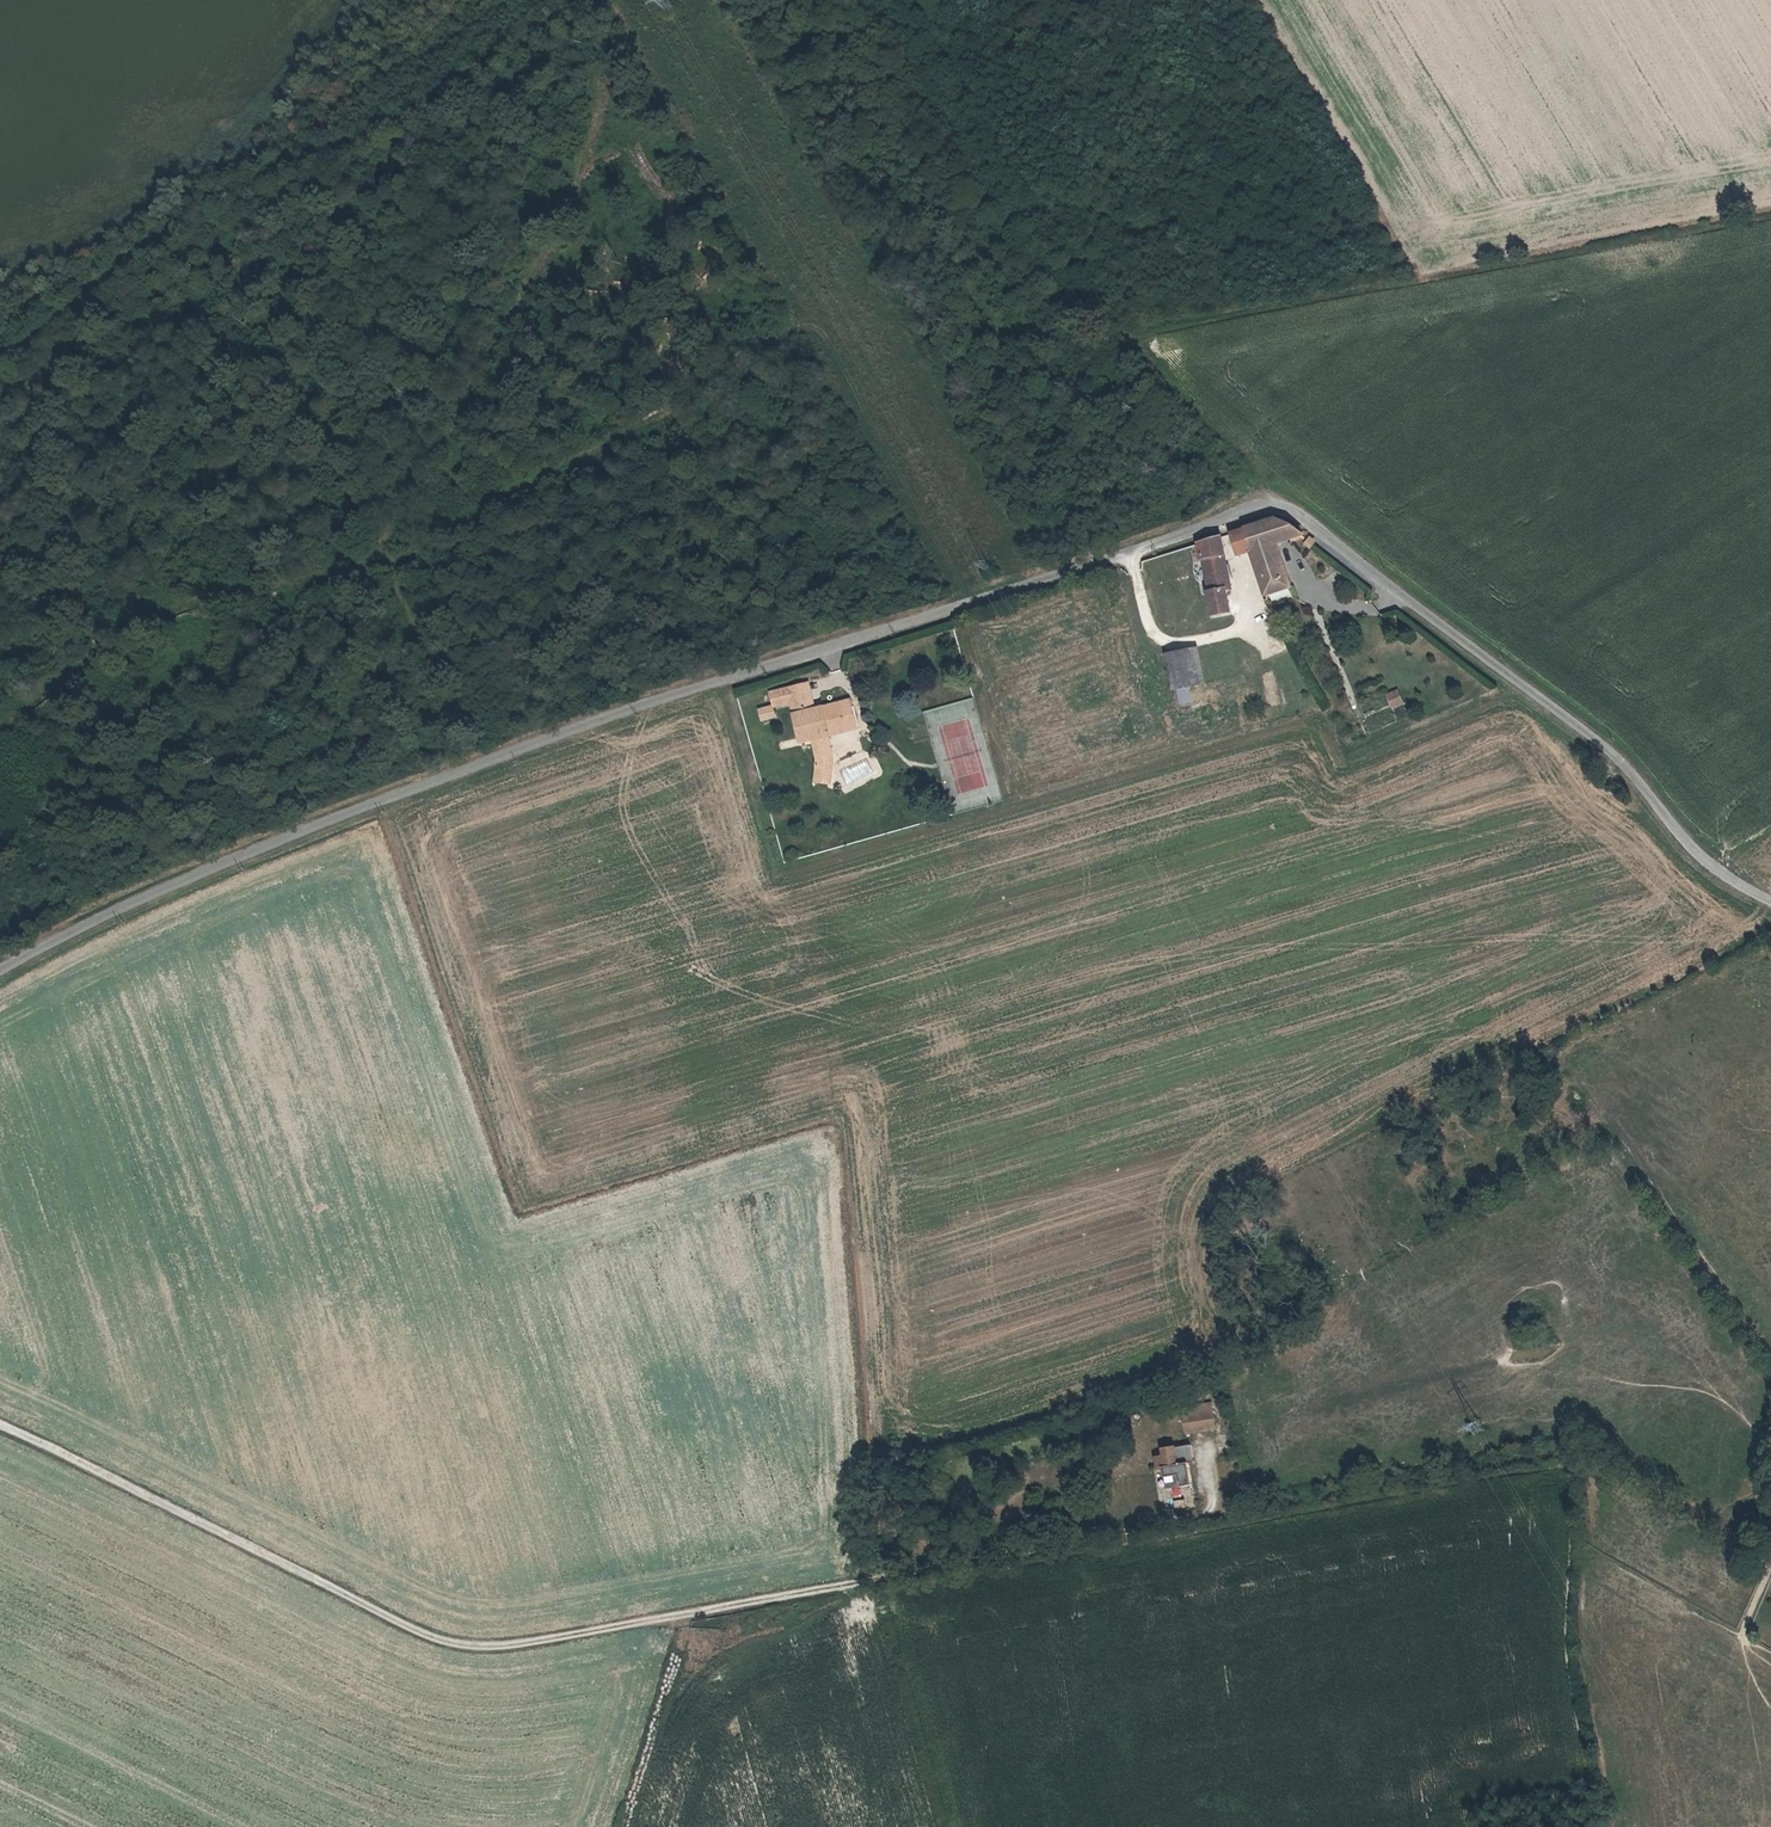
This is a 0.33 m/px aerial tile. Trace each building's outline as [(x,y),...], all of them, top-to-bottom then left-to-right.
[(1261,583),(1281,577),(1271,547),(1275,546),(1305,537),(1292,527),(1277,519),(1244,530),(1251,552),(1261,583)] [(1238,556),(1251,552),(1244,530),(1231,534),(1238,556)] [(1199,544),(1211,614),(1229,612),(1225,590),(1230,590),(1222,537),(1199,544)] [(1285,577),(1275,546),(1271,547),(1281,577),(1281,578),(1285,577)] [(1289,588),(1285,577),(1281,578),(1281,577),(1261,583),(1265,596),(1289,588)] [(1190,649),(1166,654),(1173,689),(1197,684),(1190,649)] [(823,735),(835,732),(849,728),(851,721),(875,715),(870,694),(834,703),(828,676),(810,681),(814,694),(817,707),(816,708),(823,735)] [(814,694),(810,681),(791,686),(794,699),(814,694)] [(1400,689),(1386,696),(1392,707),(1404,703),(1400,689)] [(1359,702),(1365,717),(1377,712),(1371,697),(1359,702)] [(792,699),(787,701),(789,711),(795,710),(792,699)] [(781,714),(789,711),(787,701),(778,703),(781,714)] [(759,709),(763,722),(778,718),(775,705),(759,709)] [(849,728),(835,732),(840,751),(858,746),(851,721),(849,728)] [(858,750),(858,746),(840,751),(852,753),(850,768),(856,769),(858,754),(858,750)] [(838,766),(850,768),(852,753),(840,751),(838,766)] [(1213,1415),(1185,1419),(1188,1437),(1215,1433),(1213,1415)] [(1191,1449),(1174,1452),(1176,1469),(1188,1467),(1193,1466),(1191,1449)] [(1191,1489),(1188,1467),(1176,1469),(1174,1452),(1164,1453),(1165,1460),(1156,1461),(1158,1471),(1162,1470),(1163,1480),(1165,1492),(1160,1493),(1163,1513),(1174,1512),(1173,1506),(1182,1505),(1184,1515),(1195,1513),(1193,1500),(1190,1501),(1188,1490),(1191,1489)] [(1220,1481),(1219,1463),(1211,1463),(1212,1481),(1220,1481)] [(1162,1470),(1158,1471),(1152,1472),(1154,1482),(1163,1480),(1162,1470)]
